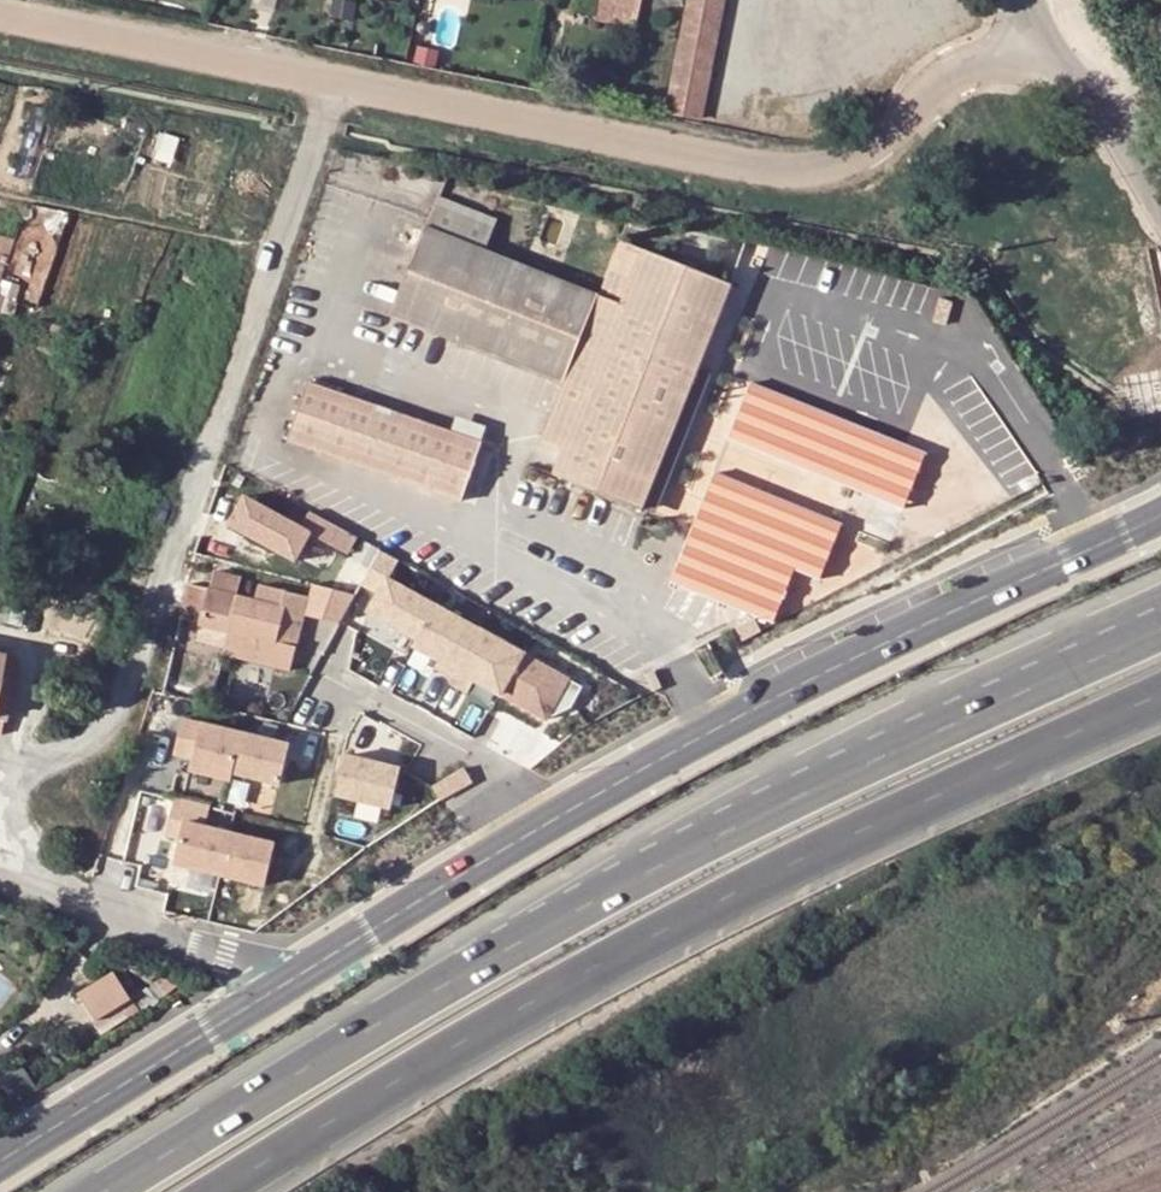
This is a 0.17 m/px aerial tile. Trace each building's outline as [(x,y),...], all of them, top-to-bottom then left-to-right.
[(617,29),(619,22),(622,3),(603,0),(604,0),(596,0),(592,23),(617,29)] [(619,22),(638,26),(643,0),(604,0),(603,0),(622,3),(619,22)] [(668,113),(700,119),(724,0),(690,0),(668,113)] [(431,199),(421,227),(482,254),(494,223),(431,199)] [(593,298),(482,254),(421,227),(387,318),(557,388),(534,445),(557,454),(548,478),(636,514),(694,369),(725,289),(694,276),(669,266),(637,254),(616,307),(593,298)] [(593,298),(616,307),(637,254),(615,245),(593,298)] [(476,445),(303,387),(284,443),(456,504),(476,445)] [(723,441),(774,462),(796,407),(745,387),(723,441)] [(796,407),(774,462),(899,511),(921,456),(796,407)] [(815,582),(837,527),(710,476),(667,585),(769,626),(790,572),(815,582)] [(242,497),(266,510),(269,504),(245,491),(242,497)] [(358,532),(311,506),(301,523),(269,504),(266,510),(242,497),(229,520),(295,557),(310,529),(348,550),(358,532)] [(399,555),(381,545),(360,583),(378,592),(368,610),(417,636),(436,602),(388,577),(399,555)] [(196,622),(191,642),(227,653),(242,595),(226,590),(229,580),(209,575),(206,585),(185,579),(173,616),(196,622)] [(4,626),(13,586),(0,583),(0,625),(4,626)] [(242,595),(227,653),(226,654),(294,672),(309,616),(338,624),(354,594),(318,584),(314,598),(265,585),(260,600),(242,595)] [(479,626),(436,602),(417,636),(414,644),(440,658),(435,666),(453,675),(479,626)] [(738,644),(756,634),(749,622),(731,631),(738,644)] [(523,650),(479,626),(453,675),(450,681),(468,690),(475,677),(501,691),(523,650)] [(583,682),(523,650),(501,691),(547,716),(558,696),(572,703),(583,682)] [(3,718),(16,658),(0,655),(0,718),(3,718)] [(243,733),(183,719),(175,755),(194,759),(191,771),(232,780),(234,773),(243,733)] [(291,744),(243,733),(234,773),(281,784),(291,744)] [(401,767),(346,755),(337,795),(392,807),(401,767)] [(466,764),(435,783),(443,797),(474,778),(466,764)] [(233,831),(186,820),(176,862),(223,873),(233,831)] [(277,842),(233,831),(223,873),(268,883),(277,842)] [(130,1003),(115,978),(78,1000),(94,1026),(130,1003)]
